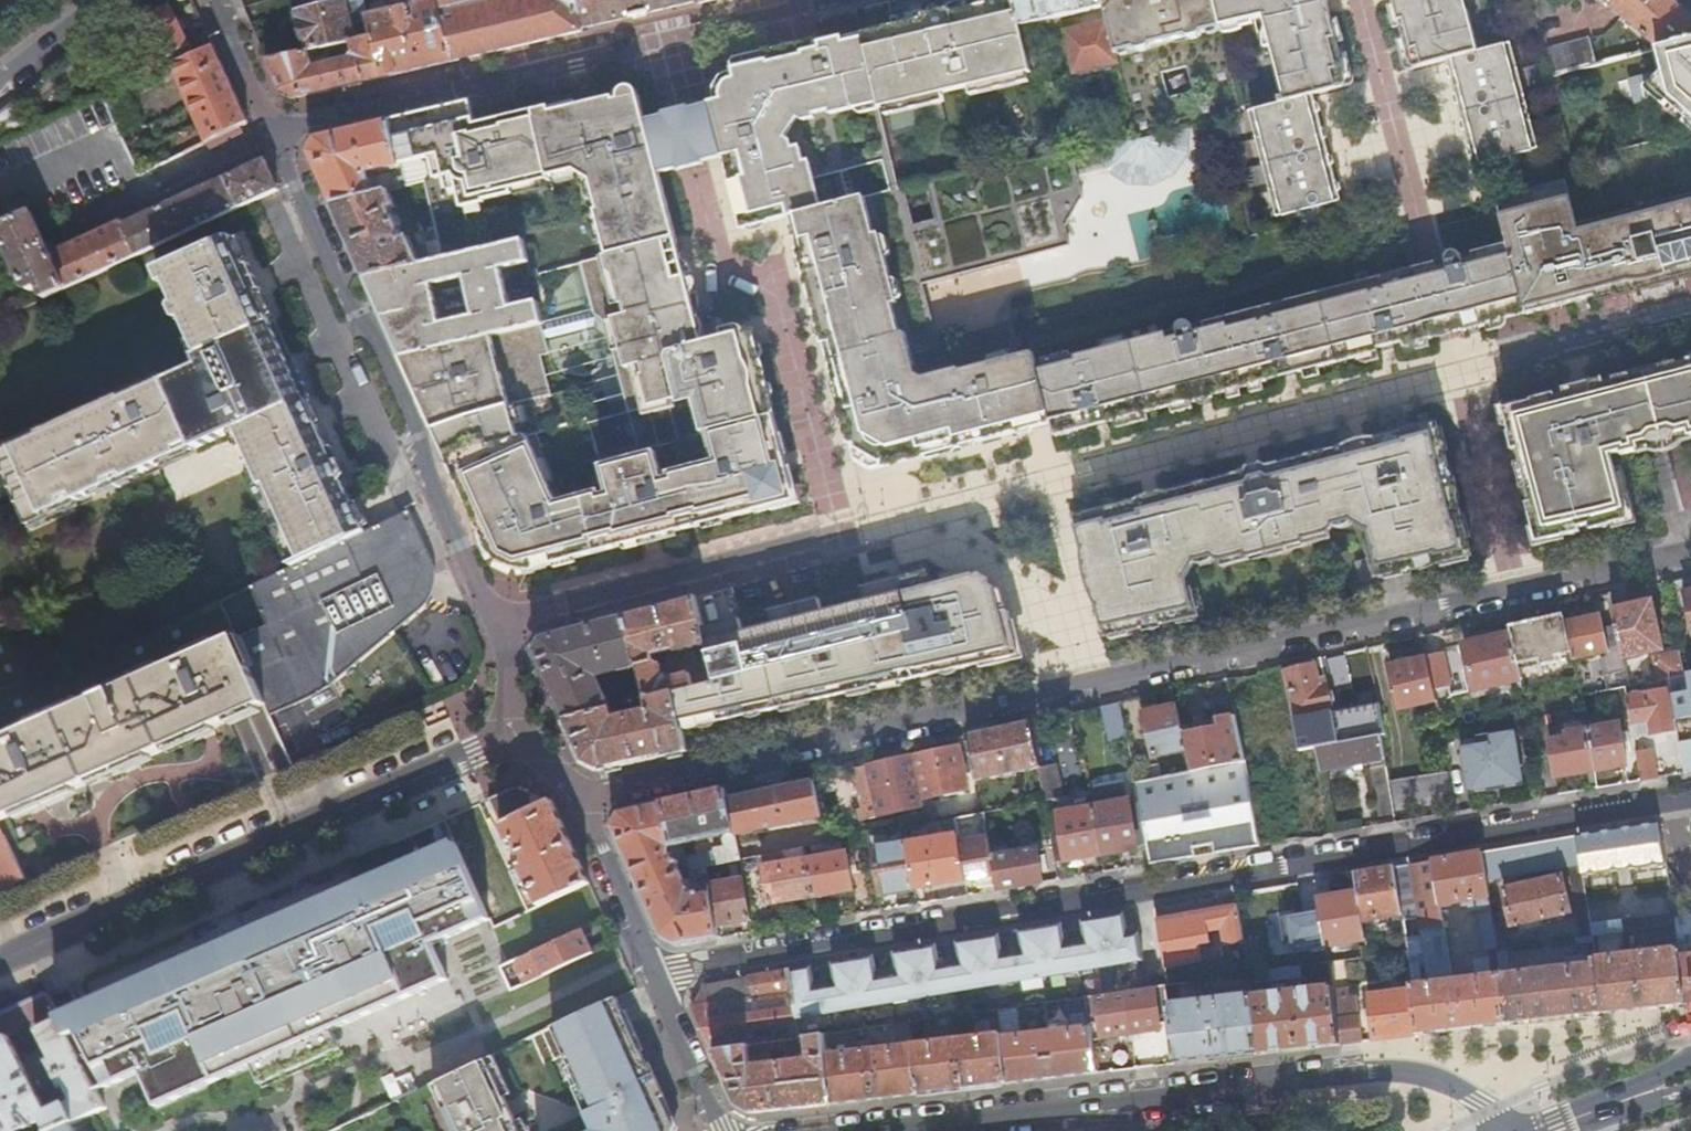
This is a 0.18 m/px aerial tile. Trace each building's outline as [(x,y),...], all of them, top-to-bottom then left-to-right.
[(374,37),(372,30),(354,34),(345,0),(344,0),(318,7),(300,11),(309,51),(319,49),(351,42),(374,37)] [(454,62),(439,0),(434,0),(368,15),(372,30),(374,37),(384,78),(454,62)] [(454,62),(583,30),(582,28),(698,0),(439,0),(454,62)] [(856,11),(861,33),(877,100),(898,95),(900,99),(946,88),(944,78),(967,72),(970,81),(1032,66),(1022,25),(1016,0),(900,0),(856,11)] [(1102,0),(1016,0),(1022,25),(1104,6),(1102,0)] [(1115,52),(1222,25),(1216,0),(1102,0),(1104,6),(1107,20),(1115,52)] [(1222,25),(1267,14),(1290,101),(1313,94),(1349,84),(1327,3),(1326,0),(1216,0),(1222,25)] [(1448,56),(1480,47),(1467,0),(1394,0),(1412,66),(1448,56)] [(1534,17),(1554,11),(1550,0),(1530,0),(1534,17)] [(1690,39),(1690,17),(1672,0),(1605,0),(1620,14),(1615,20),(1620,23),(1625,18),(1658,47),(1690,39)] [(128,67),(135,81),(162,69),(158,61),(190,45),(170,3),(138,19),(155,55),(128,67)] [(1073,72),(1118,62),(1115,52),(1107,20),(1079,26),(1078,18),(1061,22),(1073,72)] [(1244,114),(1222,25),(1115,52),(1118,62),(1137,140),(1244,114)] [(1589,60),(1583,31),(1566,36),(1573,63),(1589,60)] [(744,229),(792,217),(826,210),(812,151),(789,142),(802,121),(877,100),(861,33),(735,64),(736,71),(727,76),(720,86),(718,93),(719,102),(710,104),(711,105),(725,158),(744,229)] [(297,98),(384,78),(374,37),(351,42),(354,54),(351,58),(323,64),(319,49),(309,51),(269,60),(282,90),(297,98)] [(1511,38),(1480,47),(1448,56),(1478,163),(1497,157),(1500,168),(1522,161),(1519,151),(1541,145),(1511,38)] [(1658,47),(1657,47),(1663,70),(1666,81),(1632,90),(1636,103),(1663,96),(1690,120),(1690,39),(1658,47)] [(1550,76),(1569,71),(1562,45),(1543,50),(1550,76)] [(207,142),(247,122),(213,46),(172,64),(207,142)] [(1663,70),(1629,79),(1632,90),(1666,81),(1663,70)] [(595,208),(605,253),(673,236),(659,175),(645,123),(639,94),(615,100),(614,97),(551,112),(550,107),(476,125),(470,102),(391,121),(402,165),(445,156),(448,171),(456,169),(464,202),(487,197),(486,196),(513,190),(512,185),(550,176),(550,174),(576,168),(591,178),(598,207),(595,208)] [(1343,200),(1313,94),(1290,101),(1250,112),(1281,218),(1300,212),(1304,223),(1325,217),(1322,206),(1343,200)] [(912,337),(916,353),(941,347),(926,283),(1071,244),(1067,228),(1084,197),(1073,151),(1054,155),(1053,153),(898,188),(877,100),(802,121),(789,142),(812,151),(826,210),(869,200),(878,239),(886,237),(903,308),(897,310),(903,340),(912,337)] [(675,115),(645,123),(659,175),(688,168),(725,158),(711,105),(675,115)] [(310,154),(333,204),(374,195),(370,175),(403,166),(402,165),(391,121),(316,139),(310,154)] [(277,189),(264,160),(225,178),(123,226),(121,222),(50,254),(30,212),(0,226),(0,234),(24,286),(29,288),(38,284),(44,297),(142,252),(277,189)] [(1527,314),(1598,295),(1599,300),(1690,276),(1690,195),(1579,224),(1566,180),(1497,198),(1508,243),(1527,314)] [(333,204),(367,278),(421,266),(408,236),(403,239),(390,209),(395,207),(388,191),(374,195),(333,204)] [(918,364),(916,353),(912,337),(903,340),(897,310),(903,308),(886,237),(878,239),(869,200),(826,210),(792,217),(852,445),(858,443),(862,457),(875,465),(889,461),(891,467),(1054,424),(1040,364),(1037,352),(965,371),(964,369),(936,376),(932,384),(925,386),(916,381),(914,373),(918,364)] [(289,566),(364,531),(225,235),(151,270),(196,365),(121,400),(119,398),(37,436),(38,439),(0,457),(0,466),(28,527),(235,429),(253,466),(297,559),(288,563),(289,566)] [(698,343),(673,236),(605,253),(587,257),(599,309),(608,316),(612,331),(631,407),(691,393),(701,431),(767,414),(747,331),(698,343)] [(426,243),(431,263),(443,260),(438,240),(426,243)] [(524,241),(443,260),(431,263),(421,266),(367,278),(402,356),(492,335),(541,323),(542,323),(538,302),(510,309),(500,270),(529,263),(524,241)] [(1100,349),(1040,364),(1054,424),(1056,431),(1192,395),(1194,400),(1217,395),(1215,389),(1434,331),(1435,334),(1443,332),(1466,327),(1466,329),(1527,314),(1508,243),(1464,254),(1461,251),(1458,250),(1452,251),(1449,254),(1447,258),(1424,265),(1374,278),(1375,282),(1356,287),(1354,283),(1286,302),(1287,305),(1267,310),(1265,307),(1205,323),(1205,326),(1196,328),(1193,321),(1191,319),(1187,318),(1182,319),(1179,323),(1179,328),(1181,335),(1170,338),(1168,332),(1119,344),(1121,348),(1102,353),(1100,349)] [(542,323),(541,323),(543,333),(599,320),(612,331),(608,316),(599,309),(542,323)] [(541,323),(492,335),(510,408),(518,406),(551,398),(540,356),(548,353),(543,333),(541,323)] [(492,335),(402,356),(434,428),(435,428),(510,408),(492,335)] [(1581,532),(1580,529),(1589,527),(1590,530),(1628,521),(1610,455),(1620,452),(1621,455),(1641,451),(1641,450),(1642,450),(1642,449),(1643,449),(1643,448),(1644,448),(1644,447),(1644,446),(1644,445),(1644,444),(1644,443),(1640,430),(1658,425),(1679,420),(1683,433),(1683,434),(1683,435),(1684,435),(1684,436),(1685,436),(1685,437),(1686,437),(1687,437),(1688,437),(1689,437),(1689,438),(1690,437),(1690,358),(1687,359),(1687,361),(1678,364),(1677,362),(1660,366),(1661,368),(1631,376),(1630,374),(1614,379),(1614,380),(1556,396),(1556,394),(1534,399),(1532,402),(1504,409),(1510,432),(1508,432),(1513,450),(1519,449),(1532,502),(1527,503),(1537,542),(1581,532)] [(691,393),(631,407),(640,445),(701,431),(691,393)] [(435,428),(487,544),(498,542),(502,555),(511,560),(524,557),(527,567),(765,506),(764,504),(785,498),(782,485),(784,485),(767,414),(701,431),(708,461),(656,474),(650,449),(597,463),(603,487),(552,500),(518,406),(510,408),(435,428)] [(1223,558),(1248,552),(1247,548),(1304,533),(1305,537),(1331,531),(1334,526),(1351,521),(1368,532),(1375,558),(1380,575),(1380,576),(1473,555),(1440,424),(1379,440),(1376,445),(1377,449),(1351,455),(1350,452),(1346,449),(1313,457),(1314,462),(1272,472),(1267,469),(1263,475),(1252,478),(1247,474),(1244,480),(1200,491),(1199,487),(1166,496),(1165,500),(1166,503),(1142,509),(1141,506),(1137,503),(1077,519),(1091,575),(1096,577),(1093,582),(1107,637),(1200,617),(1194,589),(1187,585),(1186,577),(1196,560),(1196,559),(1215,554),(1223,558)] [(858,443),(852,445),(860,475),(891,467),(889,461),(875,465),(862,457),(858,443)] [(235,636),(265,701),(270,714),(323,688),(329,684),(333,681),(417,614),(426,605),(431,599),(434,593),(436,587),(436,580),(436,575),(435,566),(410,510),(364,531),(289,566),(247,586),(264,623),(235,636)] [(1362,579),(1380,575),(1375,558),(1358,563),(1362,579)] [(917,575),(902,578),(916,631),(717,682),(673,693),(682,730),(773,710),(829,697),(850,693),(854,686),(880,681),(881,684),(899,680),(899,676),(907,675),(911,674),(918,678),(1021,655),(1010,610),(1004,612),(1001,602),(1001,601),(997,587),(977,575),(935,585),(931,570),(916,573),(917,575)] [(916,631),(902,578),(730,622),(731,626),(705,633),(709,652),(714,669),(717,682),(916,631)] [(704,629),(695,596),(626,614),(639,667),(642,678),(647,700),(673,693),(717,682),(714,669),(670,680),(664,676),(661,665),(657,662),(655,655),(678,649),(679,651),(702,646),(704,653),(709,652),(705,633),(704,629)] [(1651,602),(1613,611),(1623,654),(1624,659),(1663,650),(1651,602)] [(639,667),(626,614),(541,636),(536,652),(566,720),(611,709),(645,700),(647,700),(642,678),(632,680),(636,695),(612,701),(609,706),(598,676),(595,673),(597,669),(601,672),(617,668),(619,673),(639,667)] [(1602,615),(1565,624),(1572,653),(1573,658),(1608,650),(1602,615)] [(184,616),(35,686),(46,718),(199,646),(184,616)] [(1564,616),(1510,628),(1512,634),(1518,664),(1539,660),(1541,665),(1557,662),(1555,657),(1572,653),(1565,624),(1564,616)] [(731,626),(730,622),(704,629),(705,633),(731,626)] [(1518,664),(1512,634),(1494,638),(1493,634),(1488,631),(1476,634),(1475,642),(1464,644),(1473,690),(1522,679),(1518,664)] [(265,701),(235,636),(47,721),(3,741),(0,742),(0,821),(265,701)] [(1679,650),(1679,652),(1684,675),(1687,675),(1690,674),(1690,647),(1679,650)] [(1684,675),(1679,652),(1653,658),(1658,680),(1668,678),(1684,675)] [(1442,653),(1425,657),(1432,689),(1449,686),(1442,653)] [(1624,659),(1623,654),(1588,662),(1595,692),(1624,687),(1630,686),(1624,659)] [(1432,689),(1425,657),(1389,666),(1400,709),(1435,701),(1432,689)] [(1295,717),(1292,718),(1299,751),(1316,747),(1381,734),(1385,733),(1380,706),(1301,723),(1299,716),(1332,709),(1326,685),(1320,686),(1315,664),(1285,671),(1295,717)] [(1687,675),(1690,687),(1685,688),(1686,692),(1671,696),(1676,719),(1690,716),(1690,674),(1687,675)] [(1246,761),(1229,688),(1210,693),(1216,721),(1217,727),(1184,735),(1187,750),(1192,772),(1246,761)] [(1670,690),(1626,698),(1634,737),(1678,729),(1676,719),(1671,696),(1670,690)] [(600,771),(687,752),(682,730),(673,693),(647,700),(645,700),(647,710),(613,717),(611,709),(566,720),(584,763),(600,771)] [(1126,733),(1119,702),(1102,705),(1109,736),(1126,733)] [(1182,729),(1177,705),(1143,713),(1153,757),(1187,750),(1184,735),(1182,729)] [(1030,721),(969,735),(979,780),(1038,767),(1040,767),(1030,721)] [(1216,721),(1182,729),(1184,735),(1217,727),(1216,721)] [(1581,722),(1565,725),(1567,732),(1583,730),(1581,722)] [(1587,729),(1595,769),(1626,764),(1619,723),(1587,729)] [(1470,792),(1524,783),(1515,728),(1480,734),(1478,739),(1461,742),(1470,792)] [(1557,776),(1595,769),(1587,729),(1583,730),(1567,732),(1567,737),(1549,740),(1557,776)] [(1381,734),(1316,747),(1321,772),(1385,759),(1381,734)] [(1686,772),(1690,771),(1690,741),(1681,743),(1686,772)] [(958,745),(911,755),(920,799),(968,788),(958,745)] [(1637,755),(1642,780),(1657,777),(1653,752),(1637,755)] [(920,799),(911,755),(866,765),(871,786),(858,789),(865,818),(922,806),(920,799)] [(1260,844),(1246,761),(1192,772),(1138,783),(1141,800),(1147,841),(1151,863),(1260,844)] [(1038,767),(1045,799),(1065,796),(1058,763),(1040,767),(1038,767)] [(871,786),(866,765),(853,767),(858,789),(871,786)] [(1448,770),(1389,781),(1395,811),(1454,801),(1448,770)] [(814,780),(728,799),(735,834),(822,815),(814,780)] [(511,871),(528,911),(590,883),(552,799),(516,787),(489,798),(509,843),(514,840),(525,863),(511,871)] [(725,788),(662,802),(673,844),(679,843),(720,834),(722,845),(711,848),(712,852),(685,858),(690,869),(698,867),(705,866),(741,858),(735,834),(728,799),(725,788)] [(1136,843),(1147,841),(1141,800),(1129,802),(1128,800),(1094,807),(1102,853),(1137,847),(1136,843)] [(685,942),(718,937),(716,926),(709,891),(696,894),(687,890),(677,859),(670,857),(673,844),(662,802),(621,811),(617,818),(613,826),(662,935),(664,935),(685,942)] [(1056,862),(1102,853),(1094,807),(1048,815),(1056,862)] [(3,891),(26,881),(0,827),(0,885),(3,891)] [(957,834),(907,842),(915,887),(965,879),(959,843),(957,834)] [(1629,838),(1639,907),(1666,903),(1657,834),(1629,838)] [(1576,937),(1592,935),(1591,924),(1576,835),(1482,851),(1482,852),(1486,878),(1569,864),(1579,925),(1573,926),(1576,937)] [(959,843),(965,879),(978,877),(979,886),(997,884),(993,856),(990,838),(959,843)] [(915,887),(907,842),(874,847),(881,892),(915,887)] [(108,1087),(143,1071),(158,1106),(254,1064),(334,1029),(448,979),(433,944),(490,919),(457,843),(59,1017),(68,1035),(79,1031),(108,1087)] [(770,902),(813,895),(806,859),(804,845),(782,849),(785,862),(770,865),(769,859),(762,861),(770,902)] [(998,889),(1044,881),(1039,848),(993,856),(997,884),(998,889)] [(806,859),(813,895),(852,888),(846,852),(806,859)] [(1472,898),(1488,896),(1486,878),(1482,852),(1432,860),(1439,904),(1465,900),(1466,905),(1473,904),(1472,898)] [(741,858),(743,871),(754,868),(758,862),(757,854),(741,858)] [(1402,913),(1404,923),(1420,920),(1421,930),(1443,926),(1439,904),(1432,860),(1411,864),(1394,867),(1402,913)] [(1363,920),(1402,913),(1394,867),(1355,873),(1358,892),(1363,920)] [(1511,926),(1519,924),(1521,932),(1565,922),(1563,913),(1571,912),(1561,875),(1503,888),(1511,926)] [(716,926),(751,919),(743,876),(708,883),(709,891),(716,926)] [(1327,945),(1366,939),(1363,920),(1358,892),(1319,899),(1324,928),(1327,945)] [(1324,928),(1319,899),(1300,902),(1306,930),(1324,928)] [(1245,941),(1238,905),(1157,918),(1164,962),(1202,955),(1200,944),(1212,942),(1210,930),(1220,928),(1224,945),(1245,941)] [(1485,950),(1497,949),(1496,947),(1495,937),(1490,906),(1479,908),(1485,950)] [(1679,956),(1690,954),(1690,909),(1674,912),(1675,923),(1678,947),(1679,956)] [(1673,911),(1621,919),(1622,931),(1675,923),(1674,912),(1673,912),(1673,911)] [(1129,935),(1126,912),(1084,919),(1088,942),(1068,945),(1064,923),(1023,930),(1022,930),(1027,952),(1006,955),(1002,933),(961,940),(965,962),(945,966),(941,943),(900,950),(904,973),(884,976),(880,954),(839,961),(843,983),(823,986),(819,964),(818,964),(788,969),(797,1019),(1144,960),(1139,933),(1129,935)] [(579,930),(532,952),(543,974),(593,951),(585,934),(582,936),(579,930)] [(1451,1031),(1506,1024),(1500,975),(1490,976),(1488,959),(1473,961),(1475,978),(1421,984),(1418,953),(1423,952),(1421,938),(1417,935),(1406,937),(1413,990),(1418,1034),(1451,1031)] [(1495,937),(1496,947),(1511,945),(1509,935),(1495,937)] [(1556,945),(1521,949),(1523,961),(1557,957),(1556,945)] [(1595,963),(1601,1013),(1639,1009),(1684,1003),(1679,956),(1678,947),(1595,958),(1595,963)] [(1506,1024),(1601,1013),(1595,963),(1586,964),(1584,956),(1565,958),(1566,967),(1510,974),(1507,951),(1497,953),(1500,975),(1506,1024)] [(528,954),(521,958),(523,964),(530,961),(528,954)] [(1684,1003),(1690,1002),(1690,954),(1679,956),(1684,1003)] [(514,961),(500,967),(510,989),(524,983),(514,961)] [(1302,976),(1301,965),(1250,971),(1251,981),(1302,976)] [(797,1019),(788,969),(751,976),(754,995),(693,1006),(713,1050),(748,1045),(800,1038),(797,1019)] [(1214,985),(1251,981),(1250,971),(1212,977),(1214,985)] [(754,995),(751,976),(704,983),(692,1004),(693,1006),(754,995)] [(1296,1049),(1339,1044),(1335,1008),(1332,986),(1286,991),(1286,984),(1273,985),(1274,992),(1253,995),(1259,1053),(1296,1049)] [(1160,1007),(1157,985),(1126,990),(1132,1032),(1157,1028),(1162,1028),(1160,1007)] [(1102,1036),(1132,1032),(1126,990),(1087,996),(1090,1021),(1100,1020),(1102,1036)] [(1375,1040),(1418,1034),(1413,990),(1370,995),(1375,1040)] [(1178,1063),(1259,1053),(1253,995),(1205,1000),(1204,991),(1190,992),(1191,1002),(1171,1005),(1171,1006),(1176,1053),(1178,1063)] [(25,1025),(29,1025),(32,1026),(35,1027),(59,1016),(48,992),(0,1013),(0,1038),(25,1025)] [(617,997),(558,1025),(597,1110),(593,1112),(599,1124),(597,1128),(596,1129),(593,1130),(675,1130),(677,1125),(617,997)] [(1055,1077),(1096,1072),(1091,1026),(1011,1036),(1009,1024),(1018,1023),(1016,1006),(999,1009),(1002,1033),(1008,1082),(1055,1077)] [(1161,1056),(1176,1053),(1171,1006),(1160,1007),(1162,1028),(1157,1028),(1161,1056)] [(1339,1044),(1363,1041),(1360,1015),(1356,1016),(1354,1006),(1335,1008),(1339,1044)] [(957,1022),(956,1015),(939,1017),(940,1025),(957,1022)] [(45,1120),(50,1130),(53,1130),(70,1123),(104,1108),(68,1035),(59,1016),(35,1027),(32,1026),(29,1025),(25,1025),(0,1038),(0,1130),(23,1130),(45,1120)] [(912,1021),(915,1039),(923,1038),(921,1020),(912,1021)] [(903,1040),(915,1039),(912,1021),(901,1023),(903,1040)] [(920,1093),(1008,1082),(1002,1033),(990,1034),(989,1027),(976,1029),(976,1036),(915,1044),(920,1093)] [(254,1064),(264,1088),(344,1053),(334,1029),(254,1064)] [(752,1112),(832,1103),(826,1055),(824,1034),(807,1037),(810,1058),(752,1065),(748,1045),(713,1050),(739,1105),(752,1112)] [(877,1098),(920,1093),(915,1044),(897,1046),(896,1036),(888,1037),(889,1047),(870,1049),(869,1040),(858,1041),(859,1051),(826,1055),(832,1103),(877,1098)] [(433,1084),(455,1130),(522,1130),(487,1058),(433,1084)]
